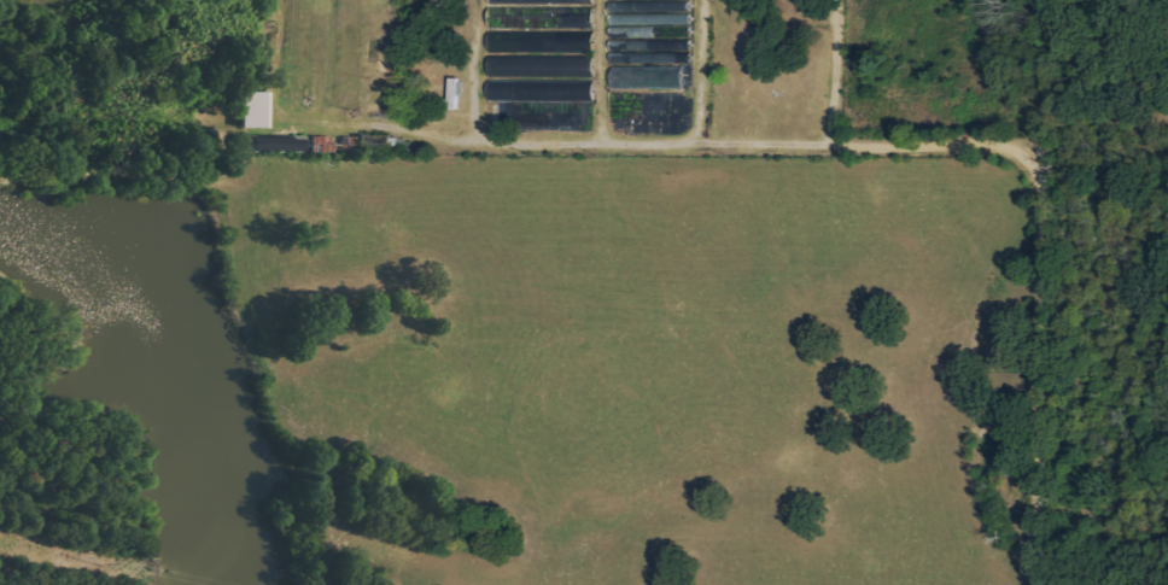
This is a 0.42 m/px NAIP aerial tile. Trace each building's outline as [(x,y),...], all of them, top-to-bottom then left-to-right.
[(596,102),(596,49),(583,49),(583,53),(530,53),(530,29),(596,29),(596,0),(491,0),(491,102),(596,102)] [(613,89),(685,88),(685,60),(694,60),(693,0),(611,0),(613,89)] [(270,93),(245,93),(244,129),(269,129),(270,93)]
